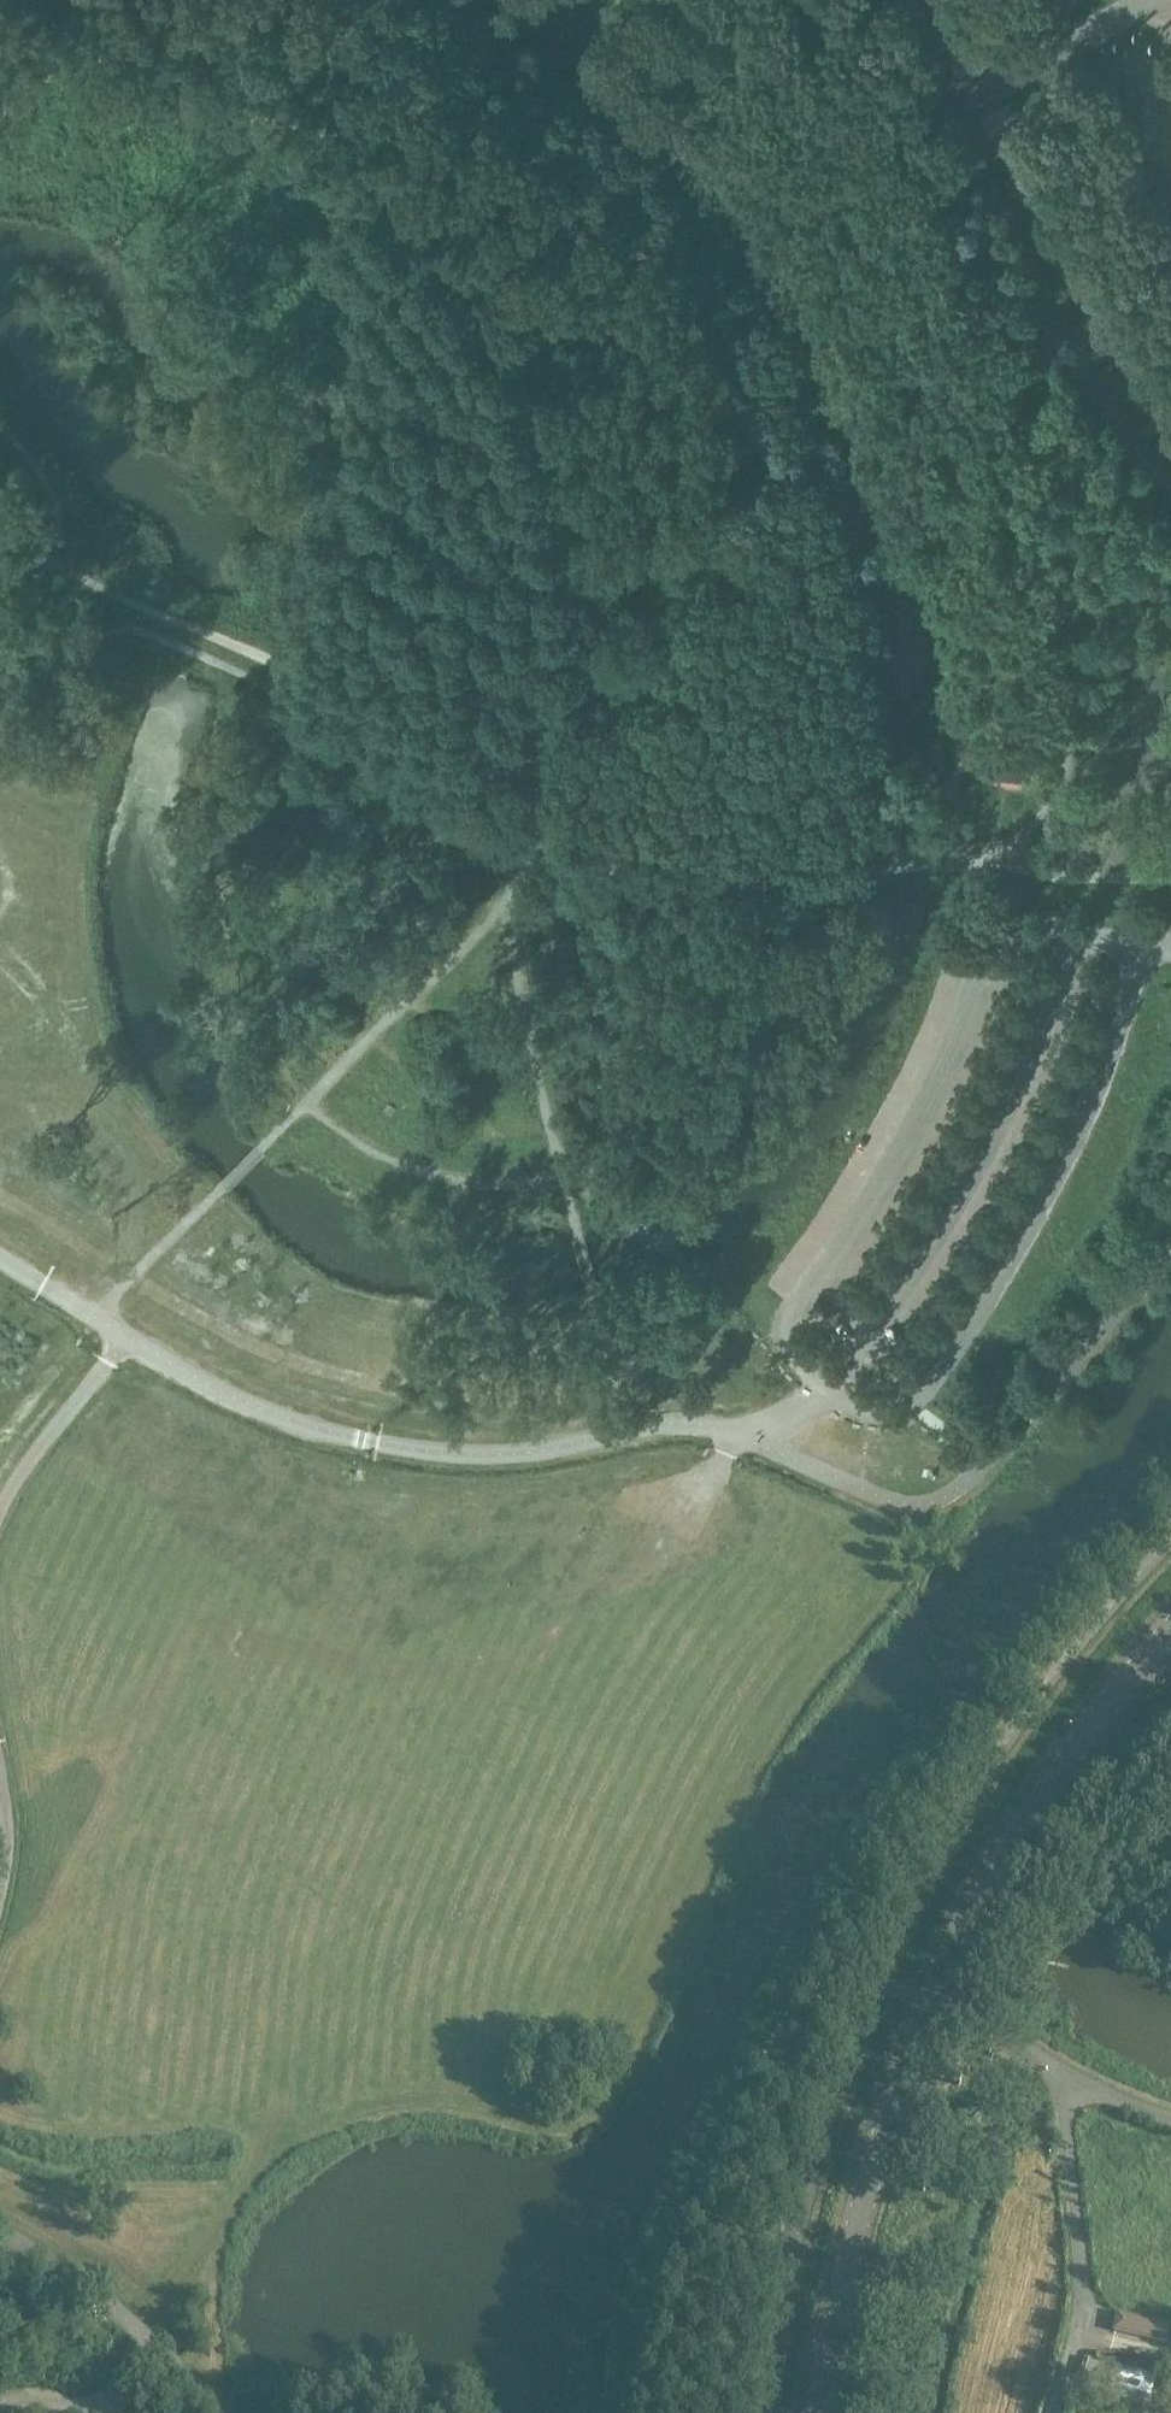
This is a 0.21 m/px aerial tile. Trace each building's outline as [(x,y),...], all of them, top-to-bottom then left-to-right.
[(976,752),(976,784),(1022,784),(1022,752),(976,752)] [(962,1433),(947,1423),(937,1436),(952,1447),(962,1433)] [(1107,2303),(1104,2320),(1153,2330),(1157,2314),(1107,2303)] [(1151,2391),(1155,2373),(1117,2365),(1113,2383),(1151,2391)]
